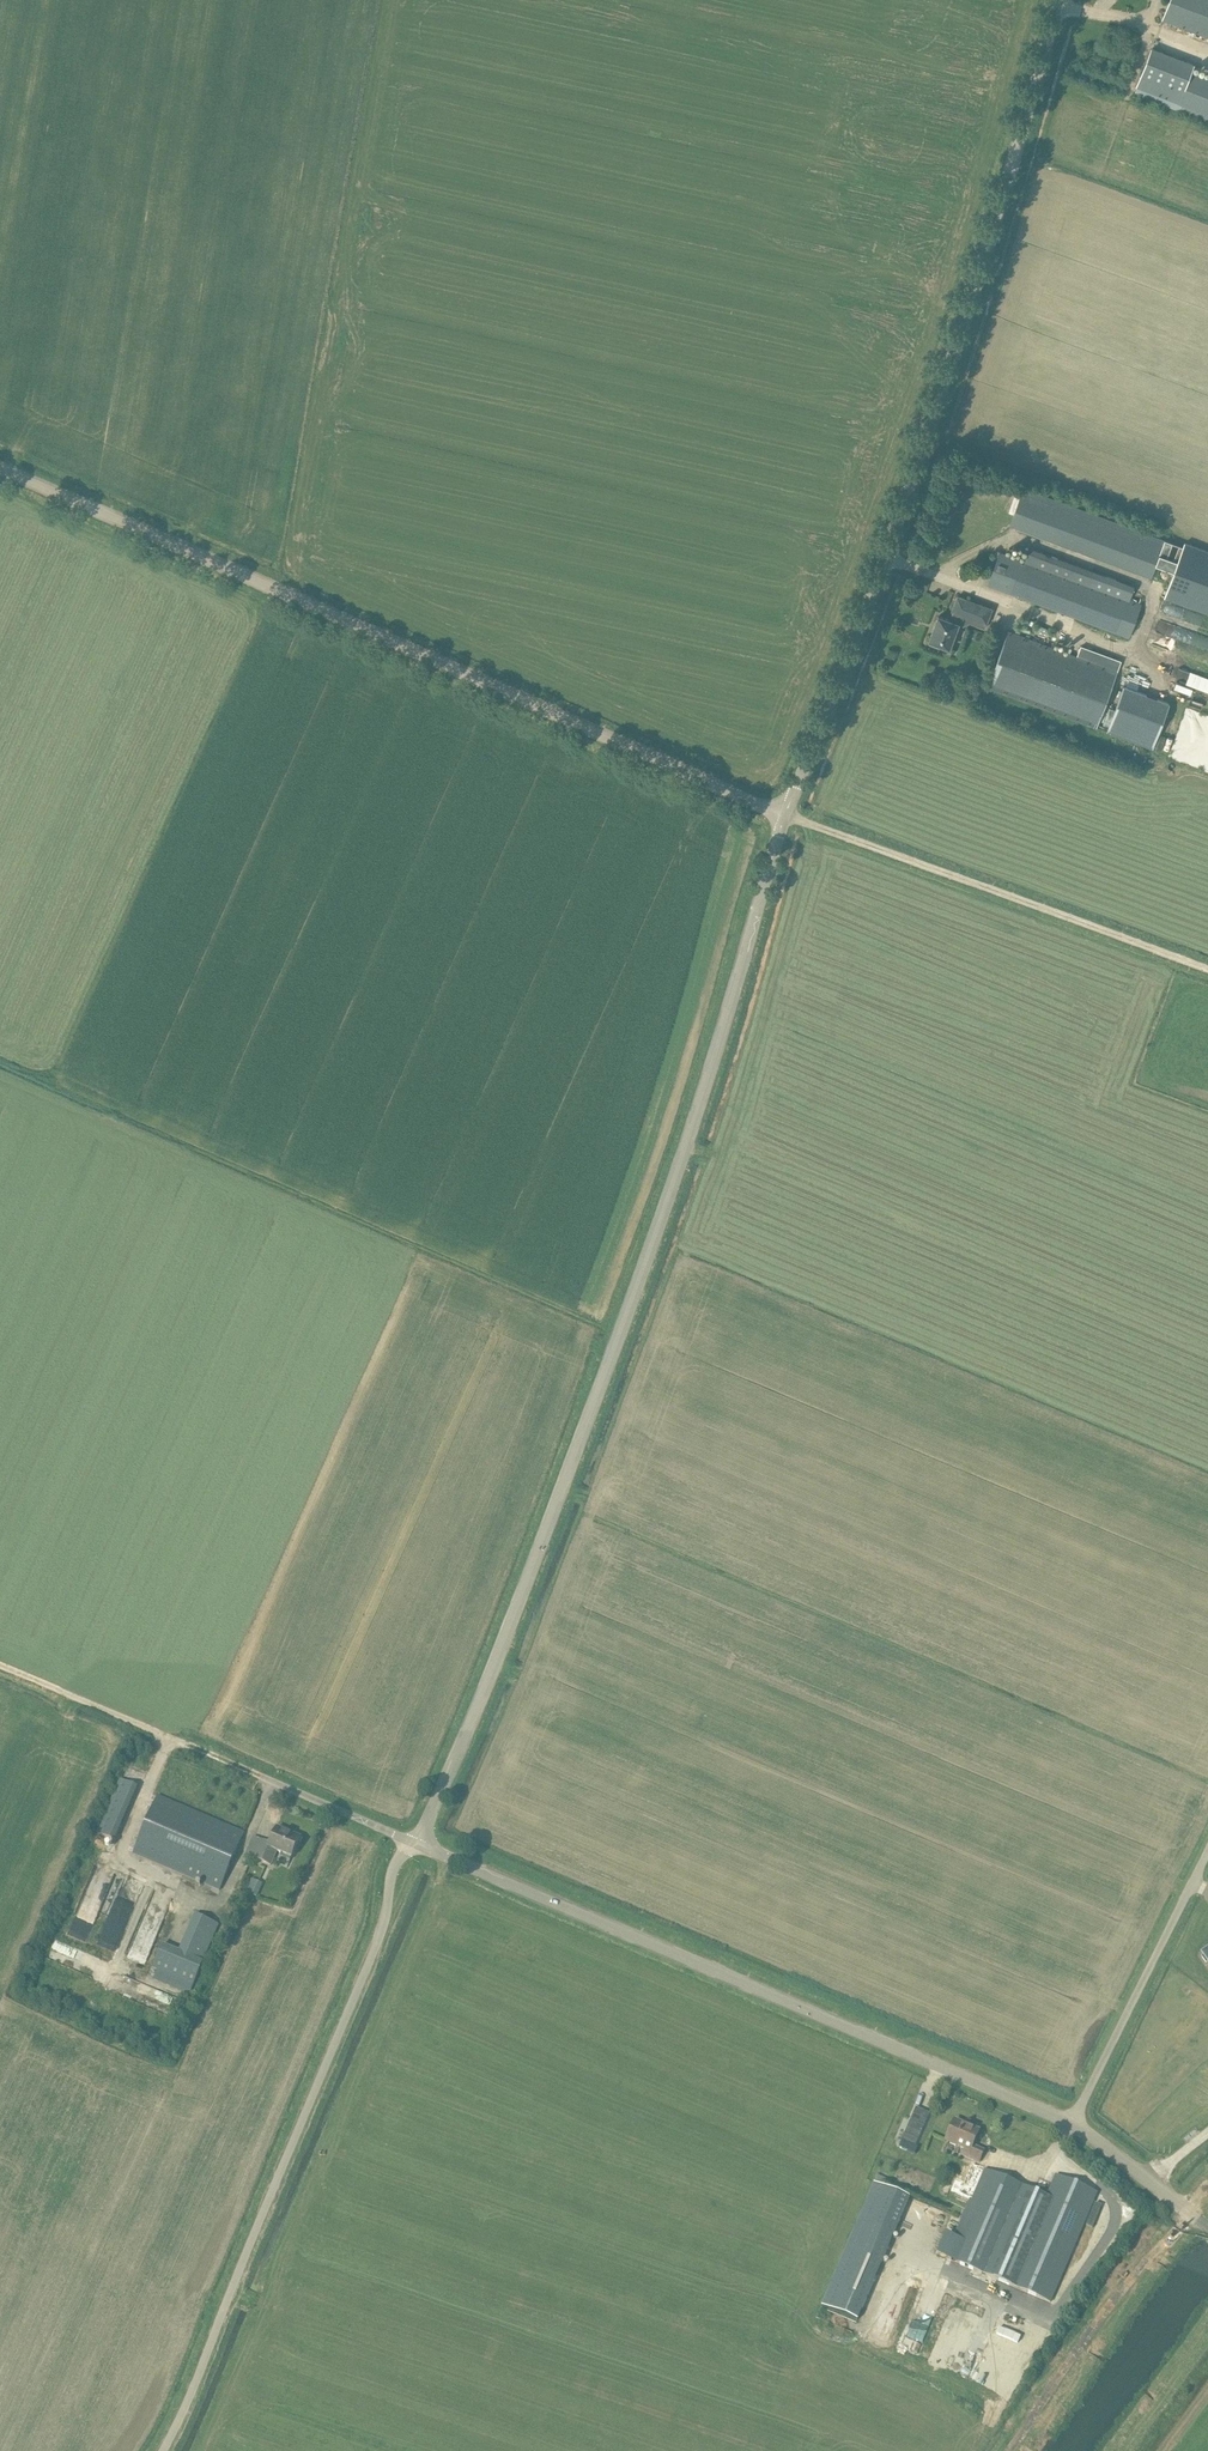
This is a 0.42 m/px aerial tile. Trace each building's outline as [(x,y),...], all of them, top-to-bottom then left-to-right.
[(1163,20),(1174,24),(1207,37),(1207,0),(1171,0),(1163,20)] [(1136,91),(1207,119),(1207,78),(1189,71),(1192,64),(1152,48),(1136,91)] [(1009,525),(1151,578),(1156,564),(1174,571),(1164,597),(1207,613),(1207,551),(1185,543),(1183,547),(1164,540),(1026,489),(1024,495),(1021,493),(1009,525)] [(1042,552),(1031,548),(1025,562),(1000,552),(989,584),(1130,637),(1142,604),(1129,600),(1134,587),(1042,552)] [(992,609),(958,596),(952,611),(953,611),(950,620),(939,616),(929,641),(931,641),(930,643),(939,647),(940,644),(950,648),(959,623),(958,623),(962,614),(987,623),(992,609)] [(1150,641),(1199,658),(1203,647),(1154,630),(1150,641)] [(1077,657),(1009,632),(989,687),(1097,727),(1121,661),(1081,646),(1077,657)] [(1143,685),(1146,678),(1130,671),(1127,678),(1143,685)] [(1124,687),(1114,712),(1108,710),(1104,721),(1110,724),(1107,732),(1153,749),(1170,703),(1124,687)] [(138,1787),(121,1780),(98,1833),(115,1840),(138,1787)] [(244,1833),(158,1796),(133,1854),(220,1890),(244,1833)] [(263,1841),(255,1858),(265,1862),(271,1865),(277,1851),(292,1858),(301,1837),(278,1828),(276,1830),(271,1844),(264,1841),(263,1841)] [(263,1884),(253,1879),(246,1892),(257,1897),(263,1884)] [(220,1924),(196,1914),(180,1952),(162,1944),(152,1969),(158,1971),(154,1980),(190,1995),(220,1924)] [(71,1956),(74,1949),(60,1941),(57,1948),(71,1956)] [(133,1944),(128,1954),(144,1962),(150,1952),(133,1944)] [(979,2131),(954,2120),(946,2141),(965,2149),(962,2155),(979,2162),(984,2151),(977,2148),(976,2150),(972,2148),(979,2131)] [(970,2198),(954,2236),(969,2243),(960,2264),(1009,2285),(1051,2303),(1092,2204),(1097,2192),(1056,2175),(1051,2186),(1049,2192),(1036,2186),(1034,2191),(974,2165),(961,2194),(970,2198)] [(858,2219),(846,2248),(882,2263),(894,2234),(858,2219)] [(882,2263),(846,2248),(821,2304),(858,2320),(882,2263)] [(919,2298),(909,2334),(926,2339),(936,2303),(919,2298)]
